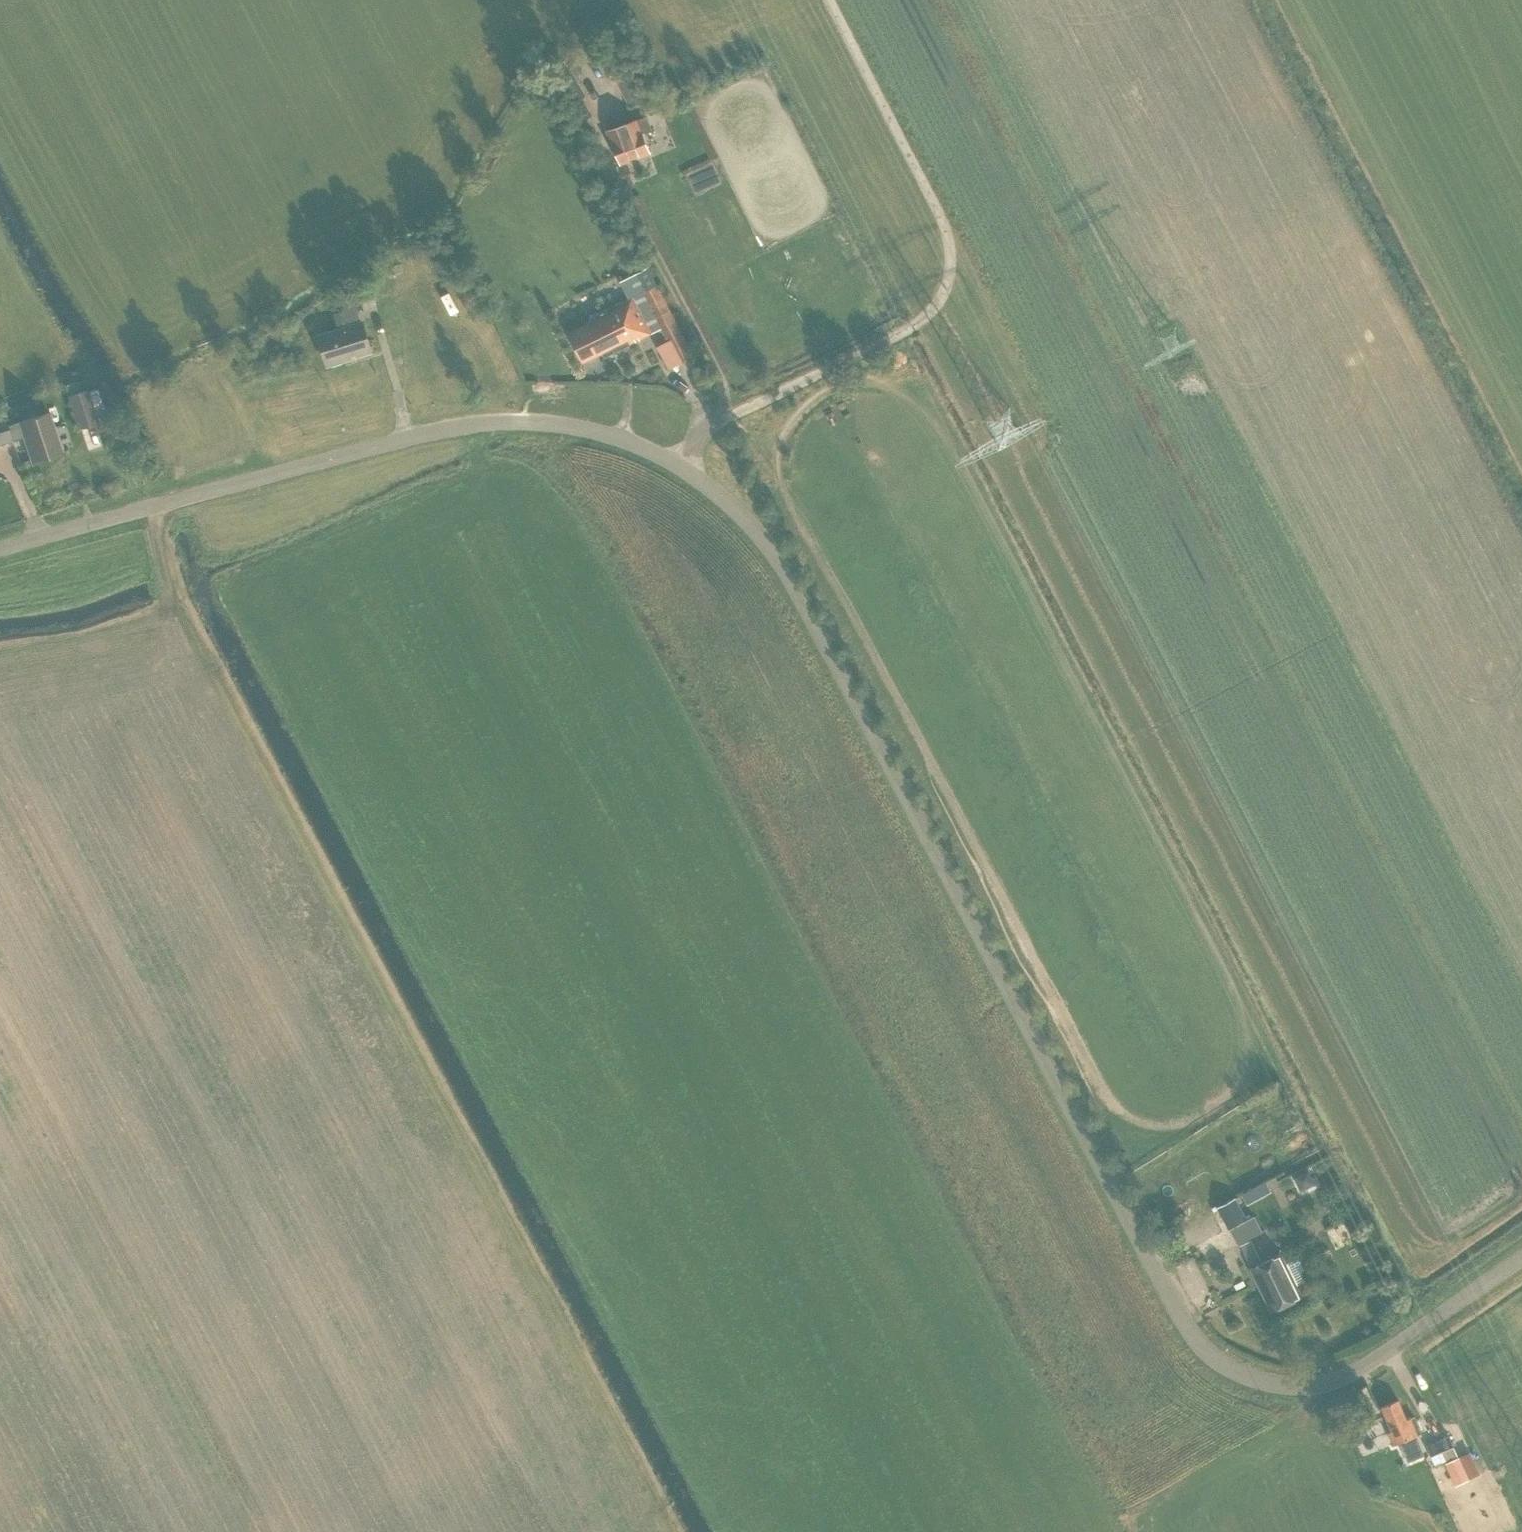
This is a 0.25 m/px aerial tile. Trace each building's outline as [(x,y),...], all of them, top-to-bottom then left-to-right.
[(649,118),(610,133),(621,163),(650,152),(643,135),(654,131),(649,118)] [(591,318),(593,322),(571,334),(585,363),(611,350),(614,356),(653,336),(652,334),(661,329),(680,365),(697,356),(651,268),(626,281),(634,297),(608,311),(607,310),(591,318)] [(328,364),(371,351),(362,322),(353,325),(348,310),(336,314),(340,328),(319,335),(328,364)] [(99,422),(88,388),(67,395),(77,429),(99,422)] [(50,409),(17,419),(17,421),(7,424),(4,415),(0,417),(0,444),(23,437),(30,461),(63,451),(50,409)] [(1272,1191),(1266,1180),(1241,1193),(1247,1204),(1272,1191)] [(1248,1219),(1236,1196),(1216,1207),(1228,1229),(1248,1219)] [(1271,1311),(1304,1296),(1282,1251),(1249,1267),(1250,1270),(1242,1274),(1240,1271),(1220,1281),(1233,1310),(1254,1300),(1253,1297),(1262,1293),(1271,1311)] [(1406,1462),(1423,1455),(1414,1436),(1421,1433),(1414,1417),(1407,1419),(1399,1401),(1381,1409),(1390,1431),(1387,1432),(1393,1446),(1399,1443),(1406,1462)] [(1458,1454),(1450,1433),(1427,1442),(1436,1464),(1458,1454)]
